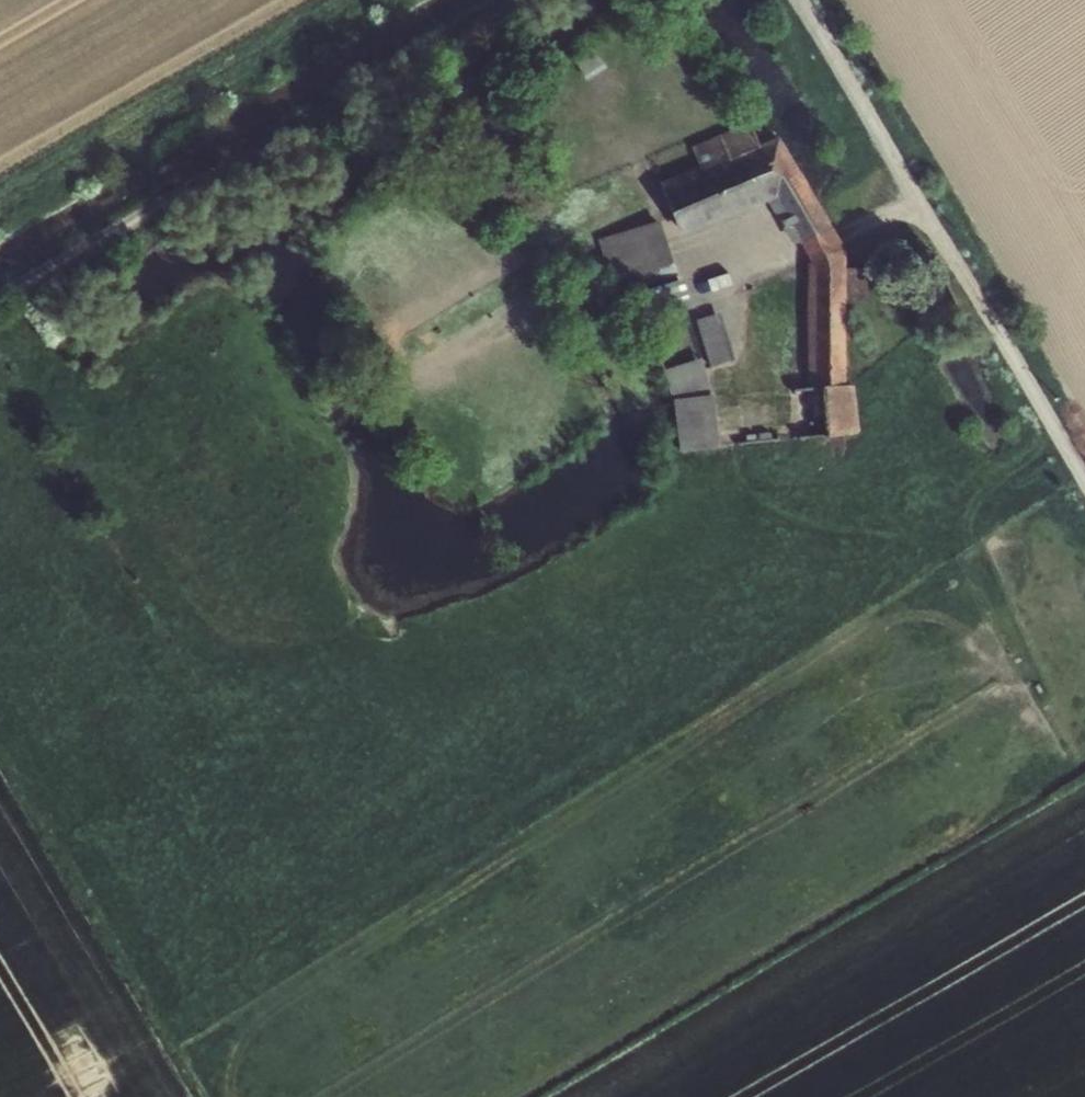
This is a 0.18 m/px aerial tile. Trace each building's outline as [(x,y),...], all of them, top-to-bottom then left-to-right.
[(602,234),(614,284),(676,270),(664,219),(602,234)] [(701,315),(708,363),(731,360),(724,312),(701,315)]
